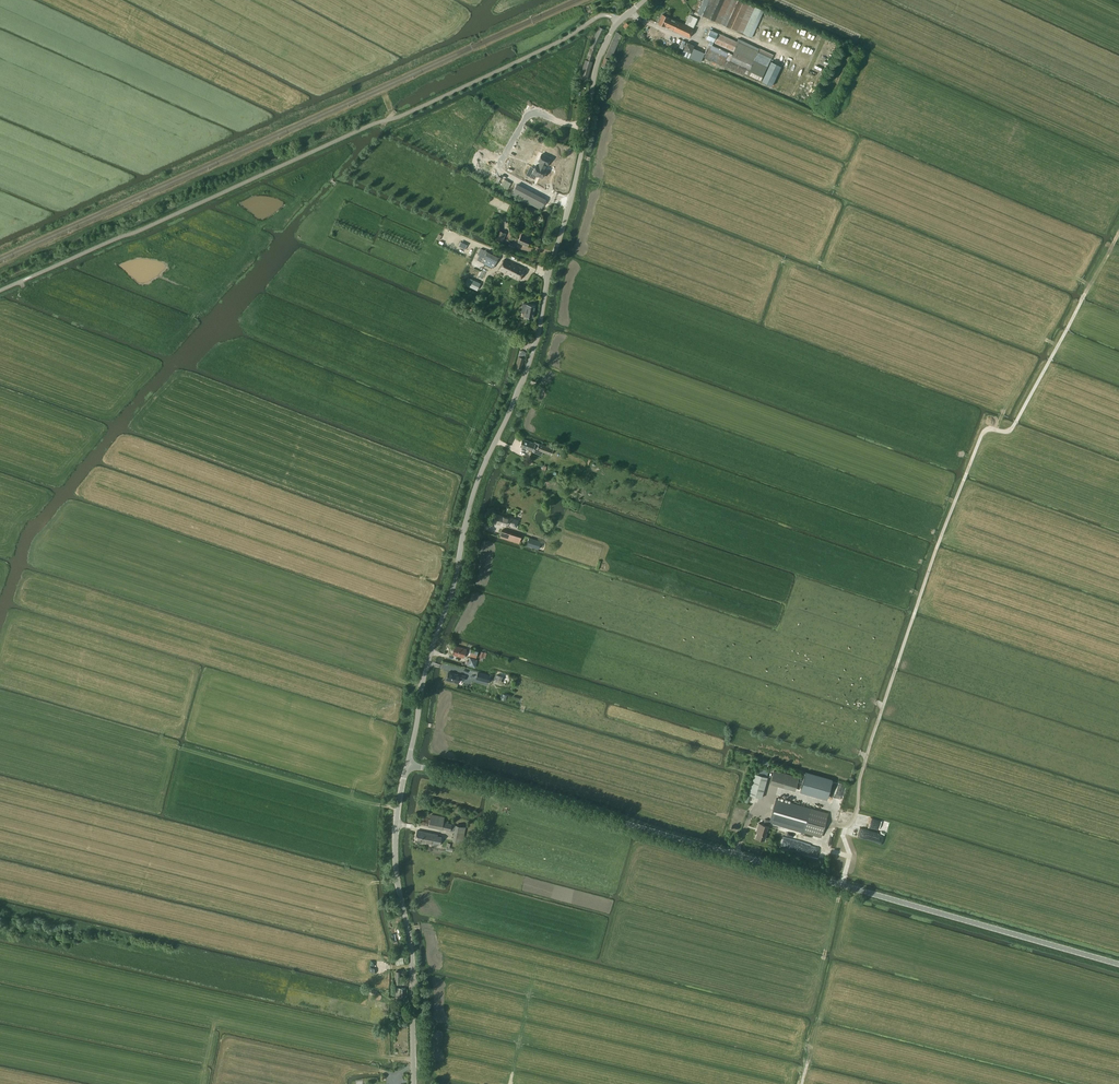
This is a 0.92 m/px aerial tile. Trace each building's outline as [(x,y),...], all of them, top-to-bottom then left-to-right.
[(697,13),(700,14),(751,38),(764,10),(741,0),(703,0),(697,13)] [(700,14),(697,13),(691,10),(684,24),(662,14),(660,20),(659,20),(658,21),(659,22),(658,23),(689,37),(700,14)] [(710,40),(703,56),(744,75),(745,74),(761,81),(765,72),(769,63),(771,58),(773,54),(738,39),(737,41),(717,32),(717,33),(710,30),(706,38),(710,40)] [(601,67),(606,68),(609,60),(610,60),(621,35),(618,34),(619,33),(616,32),(605,57),(601,67)] [(687,42),(683,49),(684,50),(682,54),(688,58),(694,46),(687,42)] [(694,48),(689,58),(700,62),(705,53),(694,48)] [(771,62),(762,81),(772,86),(781,66),(771,62)] [(517,127),(504,159),(522,165),(526,153),(530,154),(532,149),(542,152),(546,142),(541,140),(542,136),(517,127)] [(533,173),(543,178),(547,170),(544,169),(546,164),(547,165),(550,159),(541,154),(538,161),(541,162),(539,166),(536,165),(533,173)] [(497,182),(516,190),(522,175),(496,165),(498,160),(491,157),(484,173),(499,179),(497,182)] [(517,195),(543,209),(547,200),(522,187),(517,195)] [(503,242),(506,233),(499,230),(495,239),(503,242)] [(518,242),(528,246),(531,239),(521,235),(518,242)] [(458,246),(465,249),(467,244),(460,241),(458,246)] [(480,255),(477,260),(493,268),(496,263),(492,261),(495,255),(487,252),(487,251),(481,248),(478,254),(480,255)] [(499,270),(507,274),(519,280),(525,269),(504,259),(499,270)] [(477,290),(480,283),(468,277),(465,284),(477,290)] [(523,306),(522,309),(526,309),(525,313),(525,317),(533,318),(535,306),(523,303),(523,306)] [(521,368),(525,358),(518,357),(515,367),(521,368)] [(522,439),(520,446),(533,451),(534,448),(537,449),(551,454),(553,448),(554,446),(547,444),(546,446),(539,443),(536,442),(535,444),(522,439)] [(510,517),(510,518),(495,514),(492,522),(507,526),(508,525),(516,528),(519,519),(510,517)] [(502,530),(500,537),(519,543),(522,535),(502,530)] [(539,549),(541,541),(529,538),(527,545),(539,549)] [(464,657),(466,649),(455,646),(452,654),(464,657)] [(476,658),(478,650),(475,649),(476,648),(475,648),(474,649),(470,647),(468,655),(476,658)] [(464,678),(465,676),(460,674),(460,675),(448,672),(446,680),(458,683),(460,677),(464,678)] [(478,672),(476,679),(489,683),(491,675),(478,672)] [(509,676),(497,672),(494,681),(507,685),(508,682),(507,682),(509,676)] [(795,790),(799,777),(774,770),(770,783),(795,790)] [(762,798),(768,777),(755,773),(749,794),(762,798)] [(806,773),(800,792),(822,797),(827,779),(806,773)] [(770,821),(769,822),(804,832),(821,836),(828,813),(811,808),(811,809),(776,798),(770,821)] [(454,831),(455,825),(443,822),(444,818),(431,815),(429,826),(454,831)] [(886,832),(888,823),(860,816),(858,825),(886,832)] [(768,826),(769,822),(770,821),(765,819),(764,824),(759,823),(757,829),(758,829),(756,837),(764,840),(768,826)] [(463,826),(455,825),(452,840),(460,842),(463,826)] [(795,838),(798,831),(791,829),(788,836),(795,838)] [(440,845),(442,837),(437,836),(438,834),(417,830),(415,841),(421,843),(422,842),(440,845)] [(872,831),(869,840),(882,844),(885,835),(872,831)] [(396,983),(401,983),(401,975),(404,975),(404,971),(396,971),(396,983)] [(397,988),(397,994),(397,995),(397,996),(397,997),(397,998),(397,1001),(397,1002),(399,1002),(400,1001),(400,998),(399,997),(400,997),(405,997),(405,988),(397,988)]
